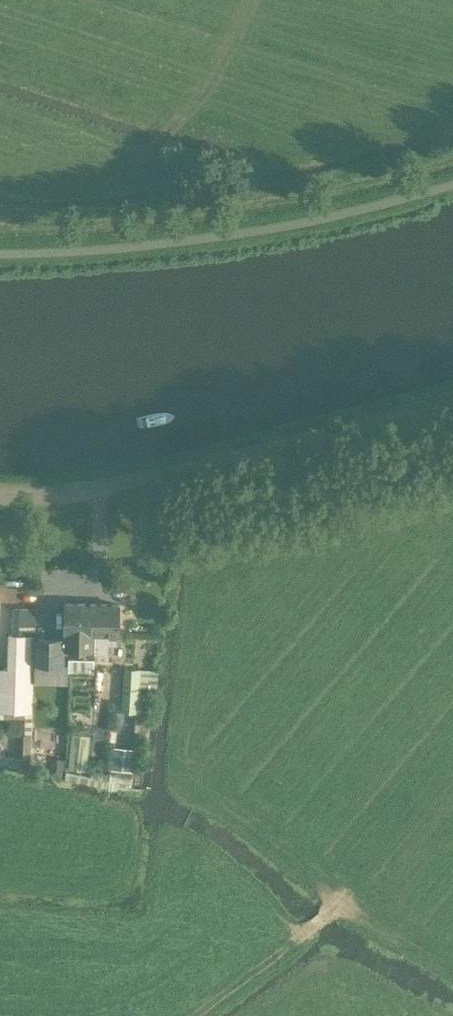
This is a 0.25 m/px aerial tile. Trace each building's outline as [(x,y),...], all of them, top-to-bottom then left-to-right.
[(95,633),(96,603),(64,602),(64,632),(64,637),(35,637),(34,663),(64,664),(64,649),(94,650),(94,633),(95,633)] [(118,603),(96,603),(95,633),(94,633),(94,650),(94,653),(108,653),(108,643),(117,644),(118,603)] [(6,711),(31,712),(34,635),(30,635),(18,634),(8,634),(7,669),(0,669),(0,711),(6,711)] [(125,667),(122,702),(137,703),(138,692),(140,668),(138,668),(125,667)] [(72,733),(68,768),(85,770),(89,735),(72,733)] [(113,747),(111,769),(132,770),(134,749),(113,747)] [(49,777),(62,780),(64,767),(62,760),(57,759),(52,765),(49,777)] [(110,782),(112,775),(93,771),(91,778),(110,782)]
